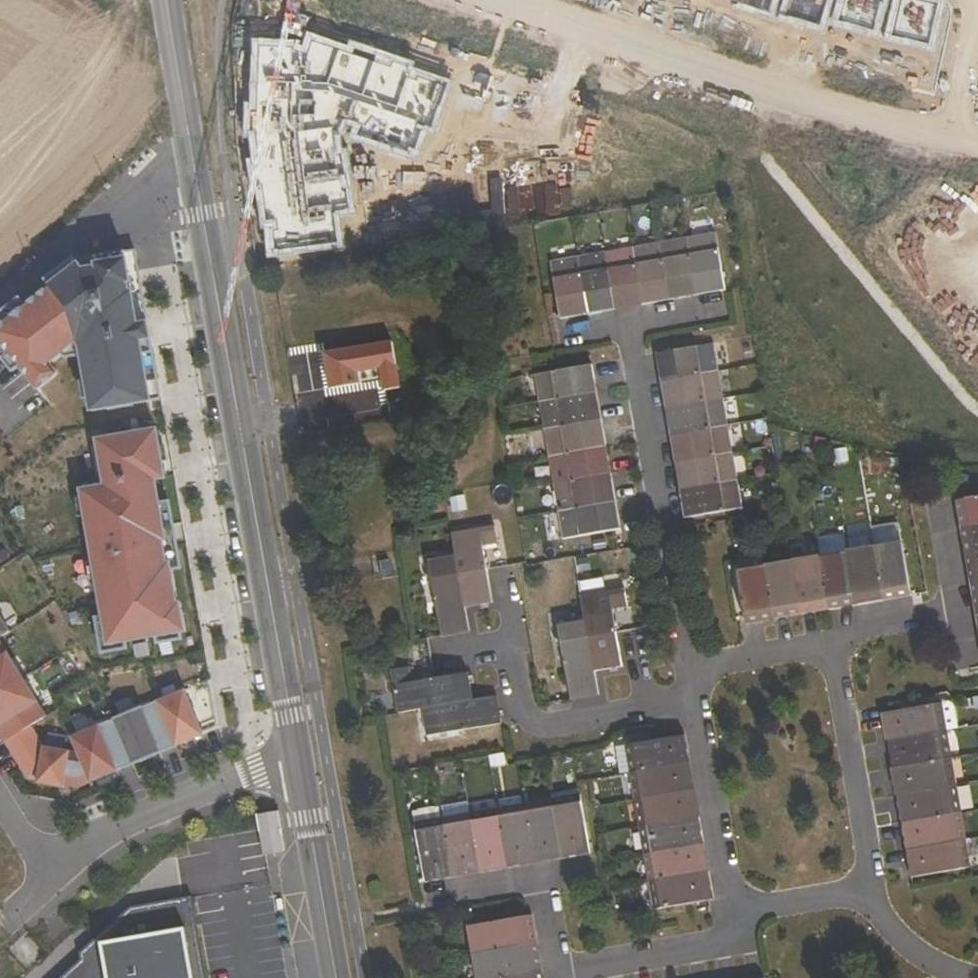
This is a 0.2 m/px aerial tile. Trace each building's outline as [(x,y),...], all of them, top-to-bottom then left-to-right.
[(717,233),(690,238),(699,292),(700,296),(714,293),(713,290),(726,288),(717,233)] [(699,292),(690,238),(663,242),(672,297),(673,300),(687,298),(686,295),(699,292)] [(672,297),(663,242),(635,247),(644,302),(645,305),(659,303),(658,299),(672,297)] [(635,247),(607,252),(616,307),(617,310),(631,308),(630,304),(644,302),(635,247)] [(607,252),(579,257),(589,311),(590,315),(603,312),(602,309),(616,307),(607,252)] [(574,314),(589,311),(579,257),(552,262),(562,314),(563,319),(574,317),(574,314)] [(91,411),(155,401),(131,262),(76,268),(0,329),(0,340),(39,394),(63,375),(58,371),(83,349),(91,411)] [(666,380),(720,371),(715,344),(657,354),(660,368),(663,368),(666,380)] [(343,374),(396,366),(392,345),(340,353),(343,374)] [(535,375),(540,402),(594,393),(597,392),(595,379),(592,379),(590,366),(535,375)] [(668,395),(670,408),(724,398),(720,371),(666,380),(662,380),(664,395),(668,395)] [(540,402),(545,430),(599,421),(602,420),(600,406),(596,406),(594,393),(540,402)] [(673,422),(675,435),(729,426),(724,398),(670,408),(667,408),(669,423),(673,422)] [(545,430),(550,458),(604,448),(608,447),(605,433),(601,434),(599,421),(545,430)] [(678,449),(680,464),(734,454),(729,426),(675,435),(671,436),(674,449),(678,449)] [(170,491),(161,436),(93,448),(101,496),(80,499),(107,657),(188,644),(162,492),(170,491)] [(550,458),(554,486),(608,476),(613,475),(610,461),(606,461),(604,448),(550,458)] [(682,476),(685,490),(738,481),(734,454),(680,464),(676,464),(678,477),(682,476)] [(559,509),(559,513),(613,503),(618,502),(615,489),(611,489),(608,476),(554,486),(559,509)] [(687,505),(689,518),(743,509),(738,481),(685,490),(681,491),(683,505),(687,505)] [(559,509),(554,486),(545,487),(549,510),(559,509)] [(968,527),(977,525),(977,497),(961,500),(956,501),(968,527)] [(617,531),(623,530),(620,516),(615,517),(613,503),(559,513),(564,540),(617,531)] [(972,553),(977,552),(977,525),(968,527),(960,528),(972,553)] [(496,527),(453,534),(457,557),(467,609),(494,605),(490,580),(485,581),(484,573),(488,572),(484,548),(499,545),(496,527)] [(904,544),(876,549),(884,593),(885,600),(911,589),(904,544)] [(876,549),(849,554),(857,598),(858,605),(884,593),(876,549)] [(972,553),(965,555),(977,582),(977,581),(977,552),(972,553)] [(849,554),(821,559),(829,603),(830,610),(857,598),(849,554)] [(470,634),(468,619),(460,620),(459,610),(467,609),(457,557),(430,562),(442,639),(470,634)] [(821,559),(793,563),(801,608),(802,615),(829,603),(821,559)] [(390,561),(381,563),(383,576),(392,574),(390,561)] [(793,563),(766,568),(774,613),(775,620),(801,608),(793,563)] [(747,619),(748,625),(774,613),(766,568),(739,573),(747,619)] [(977,601),(977,581),(977,582),(970,583),(977,601)] [(596,672),(623,667),(619,641),(615,642),(613,635),(618,634),(614,610),(628,608),(625,590),(583,597),(587,621),(596,672)] [(12,639),(0,619),(0,646),(12,639)] [(596,672),(587,621),(559,625),(572,700),(600,695),(598,680),(591,681),(590,673),(596,672)] [(0,665),(0,698),(23,684),(8,660),(0,665)] [(392,670),(399,714),(424,710),(475,701),(470,673),(445,677),(445,681),(437,683),(437,679),(413,682),(410,667),(392,670)] [(0,698),(0,730),(38,707),(23,684),(0,698)] [(185,696),(159,707),(176,749),(202,738),(185,696)] [(483,699),(484,707),(476,708),(475,701),(424,710),(429,737),(503,725),(498,696),(483,699)] [(891,730),(892,740),(946,730),(941,703),(888,712),(884,713),(887,731),(891,730)] [(141,713),(115,724),(132,766),(159,755),(141,713)] [(33,729),(6,746),(23,771),(44,757),(45,752),(45,747),(33,729)] [(99,730),(73,741),(90,783),(117,772),(99,730)] [(895,757),(897,767),(951,757),(946,730),(892,740),(888,741),(891,758),(895,757)] [(629,745),(633,773),(688,764),(691,763),(688,747),(685,748),(683,736),(629,745)] [(617,747),(622,775),(633,773),(629,745),(617,747)] [(69,755),(45,752),(44,757),(39,790),(64,794),(69,755)] [(955,786),(951,757),(897,767),(893,768),(896,786),(900,785),(901,796),(955,786)] [(633,773),(638,800),(692,791),(696,790),(693,772),(689,773),(688,764),(633,773)] [(904,812),(906,824),(960,814),(955,786),(901,796),(898,796),(901,813),(904,812)] [(638,800),(642,827),(697,819),(700,818),(697,799),(694,800),(692,791),(638,800)] [(581,796),(553,801),(563,855),(564,859),(582,856),(581,852),(591,851),(581,796)] [(553,801),(527,806),(536,860),(537,864),(555,861),(554,857),(563,855),(553,801)] [(527,806),(499,811),(509,865),(509,869),(527,866),(526,862),(536,860),(527,806)] [(453,874),(444,821),(442,807),(414,811),(427,877),(428,883),(444,880),(443,876),(453,874)] [(499,811),(471,816),(481,869),(481,874),(499,871),(498,866),(509,865),(499,811)] [(965,841),(960,814),(906,824),(903,824),(906,841),(909,841),(911,851),(965,841)] [(470,871),(481,869),(471,816),(444,821),(453,874),(454,878),(470,876),(470,871)] [(642,827),(647,855),(701,846),(705,846),(702,828),(698,828),(697,819),(642,827)] [(911,851),(907,851),(910,868),(913,868),(915,877),(970,868),(965,841),(911,851)] [(647,855),(652,883),(706,874),(710,873),(707,855),(703,855),(701,846),(647,855)] [(707,883),(706,874),(652,883),(656,910),(710,901),(715,900),(712,883),(707,883)] [(532,926),(530,917),(471,927),(476,953),(535,944),(540,943),(537,925),(532,926)] [(480,977),(499,977),(539,971),(544,970),(542,953),(537,954),(535,944),(476,953),(480,977)]
